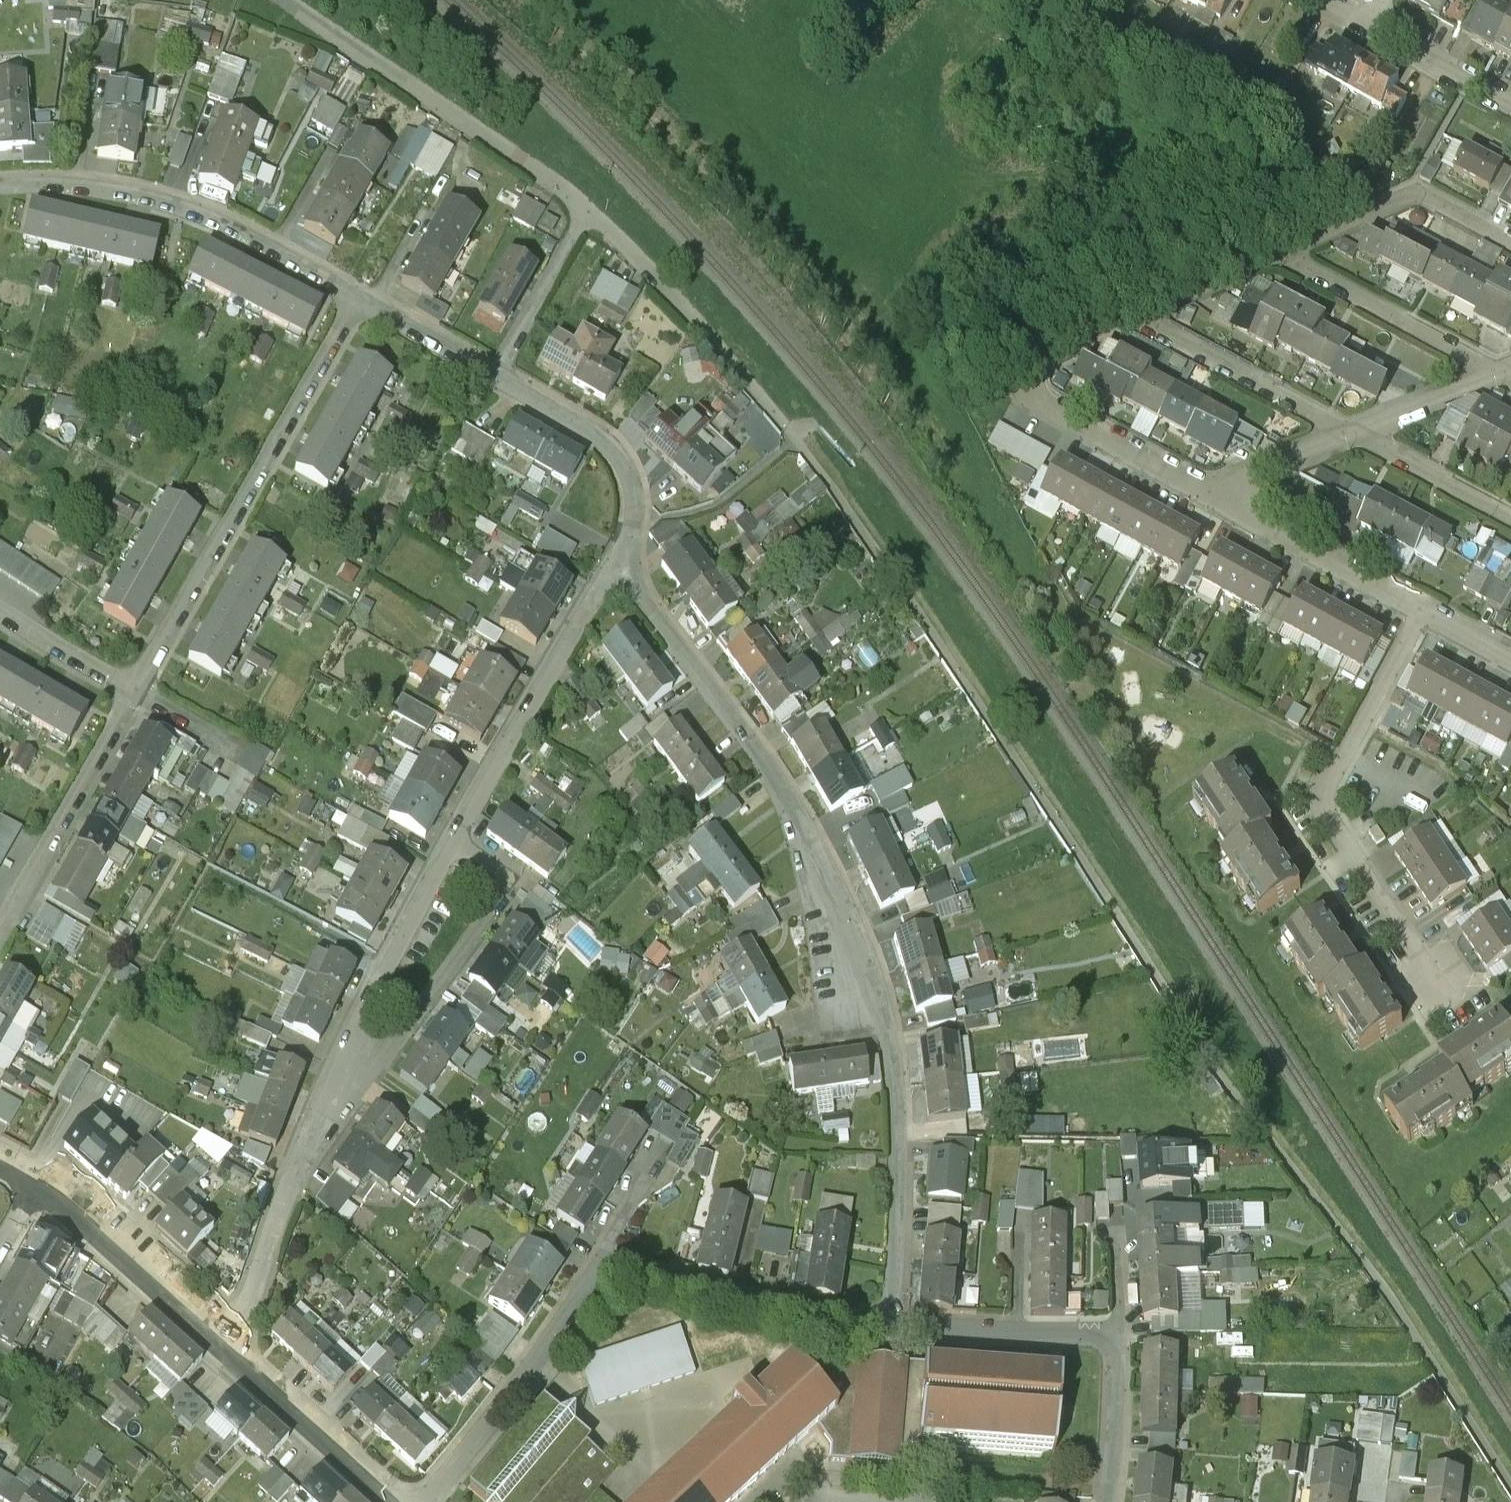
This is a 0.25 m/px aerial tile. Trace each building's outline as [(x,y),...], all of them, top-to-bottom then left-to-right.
[(1206,11),(1206,10),(1220,18),(1230,0),(1187,0),(1206,11)] [(1406,2),(1460,32),(1472,11),(1453,1),(1454,0),(1407,0),(1406,2)] [(1491,2),(1471,38),(1495,52),(1510,22),(1510,13),(1491,2)] [(66,10),(53,9),(52,22),(65,24),(66,10)] [(79,11),(66,10),(65,24),(78,25),(79,11)] [(116,45),(109,43),(113,24),(98,21),(91,62),(112,66),(116,45)] [(1495,52),(1510,61),(1510,22),(1495,52)] [(199,29),(187,25),(183,38),(196,42),(199,29)] [(212,32),(199,29),(196,42),(208,45),(212,32)] [(1367,63),(1336,45),(1329,55),(1316,48),(1305,66),(1319,74),(1318,75),(1350,93),(1367,63)] [(205,96),(231,104),(244,62),(218,54),(205,96)] [(1399,81),(1367,63),(1350,93),(1382,111),(1382,110),(1396,118),(1406,100),(1393,91),(1399,81)] [(1295,75),(1285,70),(1276,86),(1285,91),(1295,75)] [(324,77),(312,71),(307,83),(318,89),(324,77)] [(336,82),(324,77),(318,89),(330,94),(336,82)] [(0,80),(0,116),(25,114),(23,79),(0,80)] [(143,91),(108,86),(103,121),(138,126),(143,91)] [(330,130),(340,106),(319,98),(310,122),(330,130)] [(0,116),(0,151),(22,150),(33,149),(34,152),(49,152),(49,148),(54,148),(53,128),(26,129),(25,114),(0,116)] [(272,133),(223,115),(211,149),(244,160),(250,144),(266,150),(272,133)] [(138,126),(103,121),(98,156),(133,161),(138,126)] [(348,132),(337,126),(326,146),(337,152),(343,141),(353,147),(357,140),(364,128),(354,122),(348,132)] [(430,136),(419,130),(412,142),(423,148),(430,136)] [(191,141),(177,136),(167,165),(181,169),(191,141)] [(441,143),(430,136),(423,148),(435,154),(441,143)] [(348,150),(339,167),(321,198),(352,215),(369,184),(370,184),(386,156),(357,140),(353,147),(351,151),(348,150)] [(1503,167),(1467,148),(1454,172),(1491,191),(1503,167)] [(49,152),(34,152),(33,149),(22,150),(23,166),(50,166),(49,152)] [(244,160),(211,149),(199,182),(232,194),(238,177),(254,183),(260,166),(244,160)] [(1499,202),(1507,207),(1510,200),(1510,180),(1499,202)] [(522,199),(510,192),(504,204),(515,211),(522,199)] [(352,215),(321,198),(304,229),(334,246),(352,215)] [(545,211),(522,199),(515,211),(511,219),(534,231),(545,211)] [(446,205),(419,253),(449,271),(477,222),(446,205)] [(87,255),(95,221),(32,206),(24,241),(87,255)] [(555,222),(546,218),(540,229),(548,234),(555,222)] [(150,270),(158,235),(95,221),(87,255),(150,270)] [(1413,233),(1393,222),(1387,233),(1406,244),(1412,234),(1413,233)] [(1390,244),(1368,233),(1359,249),(1381,261),(1390,244)] [(1467,268),(1440,253),(1442,249),(1413,233),(1412,234),(1403,251),(1459,283),(1467,268)] [(1403,251),(1390,244),(1381,261),(1451,298),(1451,297),(1459,283),(1403,251)] [(246,307),(262,276),(205,246),(188,278),(246,307)] [(449,271),(419,253),(401,284),(422,296),(432,301),(449,271)] [(508,256),(478,308),(504,323),(534,270),(508,256)] [(58,269),(44,266),(39,289),(52,293),(58,269)] [(1508,280),(1504,288),(1467,268),(1459,283),(1487,298),(1488,298),(1488,297),(1498,302),(1499,301),(1510,308),(1510,281),(1508,280)] [(626,288),(601,274),(589,296),(602,304),(603,303),(614,309),(626,288)] [(304,337),(320,305),(262,276),(246,307),(304,337)] [(121,284),(107,281),(102,304),(115,307),(121,284)] [(1459,283),(1451,297),(1478,312),(1474,319),(1506,336),(1510,326),(1510,310),(1488,298),(1487,298),(1459,283)] [(1270,303),(1249,291),(1242,305),(1262,316),(1264,317),(1271,303),(1270,303)] [(1293,306),(1276,297),(1278,294),(1276,293),(1270,303),(1271,303),(1264,317),(1313,343),(1321,328),(1325,319),(1294,303),(1293,306)] [(432,301),(422,296),(414,311),(439,325),(447,310),(432,301)] [(614,309),(603,303),(602,304),(596,315),(607,321),(614,309)] [(626,316),(614,309),(607,321),(619,328),(626,316)] [(213,316),(200,311),(191,333),(204,338),(213,316)] [(1264,317),(1262,316),(1251,337),(1274,350),(1278,344),(1305,358),(1313,343),(1264,317)] [(1350,344),(1321,328),(1313,343),(1342,358),(1347,348),(1350,344)] [(574,348),(555,338),(540,365),(572,383),(596,341),(582,333),(574,348)] [(272,343),(260,337),(249,358),(261,364),(272,343)] [(596,341),(572,383),(604,401),(619,374),(601,364),(610,349),(596,341)] [(1386,383),(1362,370),(1363,369),(1352,363),(1352,364),(1342,358),(1313,343),(1305,358),(1353,383),(1351,388),(1376,401),(1386,383)] [(1109,345),(1096,367),(1108,373),(1120,351),(1109,345)] [(1361,355),(1347,348),(1342,358),(1352,364),(1352,363),(1355,358),(1358,360),(1361,355)] [(1151,368),(1120,351),(1108,373),(1168,404),(1175,390),(1148,375),(1151,368)] [(390,376),(359,358),(327,414),(358,432),(390,376)] [(1096,367),(1085,361),(1076,380),(1119,403),(1121,399),(1160,419),(1168,404),(1108,373),(1096,367)] [(1180,381),(1175,390),(1180,393),(1185,384),(1180,381)] [(1180,393),(1175,390),(1168,404),(1197,419),(1204,406),(1180,393)] [(645,396),(628,418),(645,433),(660,417),(652,409),(655,405),(645,396)] [(720,396),(711,407),(720,416),(730,405),(720,396)] [(1197,419),(1168,404),(1160,419),(1189,436),(1188,438),(1204,448),(1215,429),(1197,419)] [(739,414),(730,405),(720,416),(730,424),(739,414)] [(391,406),(384,418),(405,430),(412,418),(391,406)] [(1236,422),(1204,406),(1197,419),(1215,429),(1230,437),(1236,422)] [(358,432),(327,414),(295,470),(327,488),(358,432)] [(677,429),(666,419),(644,443),(671,467),(693,445),(706,432),(689,416),(677,429)] [(706,432),(693,445),(671,467),(700,493),(734,455),(718,441),(732,426),(730,424),(720,416),(706,432)] [(1470,427),(1452,417),(1441,436),(1460,447),(1470,427)] [(549,440),(516,421),(501,448),(494,444),(485,460),(524,483),(533,467),(549,440)] [(1499,429),(1488,423),(1482,434),(1493,440),(1493,439),(1499,429)] [(1010,430),(1000,424),(988,444),(999,450),(1010,430)] [(1501,425),(1499,429),(1493,439),(1510,449),(1510,430),(1501,425)] [(1470,427),(1460,447),(1458,450),(1501,473),(1506,465),(1510,467),(1510,449),(1493,439),(1493,440),(1482,434),(1470,427)] [(1230,437),(1215,429),(1204,448),(1224,459),(1235,439),(1230,437)] [(1020,435),(1010,430),(999,450),(1009,456),(1020,435)] [(1020,435),(1009,456),(1020,461),(1031,441),(1020,435)] [(481,437),(467,461),(480,469),(485,460),(494,444),(481,437)] [(581,458),(549,440),(533,467),(566,485),(581,458)] [(1031,441),(1020,461),(1030,467),(1041,447),(1031,441)] [(0,446),(0,463),(9,452),(0,446)] [(1041,447),(1030,467),(1040,473),(1043,468),(1052,452),(1041,447)] [(1053,474),(1042,495),(1043,496),(1062,506),(1081,471),(1061,460),(1053,474)] [(381,473),(360,461),(353,473),(374,485),(381,473)] [(1040,473),(1026,500),(1037,506),(1043,496),(1042,495),(1053,474),(1043,468),(1040,473)] [(1081,471),(1062,506),(1082,517),(1101,482),(1081,471)] [(1101,482),(1082,517),(1102,528),(1121,492),(1101,482)] [(1121,492),(1102,528),(1121,538),(1141,503),(1121,492)] [(1372,499),(1357,492),(1354,496),(1358,498),(1354,504),(1366,510),(1372,499)] [(530,501),(518,494),(511,507),(523,513),(530,501)] [(1402,511),(1374,496),(1372,499),(1366,510),(1395,525),(1402,511)] [(137,510),(117,498),(110,511),(130,522),(137,510)] [(198,515),(167,498),(135,554),(167,571),(198,515)] [(1160,514),(1141,503),(1121,538),(1141,549),(1160,514)] [(1366,510),(1354,504),(1349,513),(1361,520),(1366,510)] [(1395,525),(1366,510),(1361,520),(1359,525),(1387,540),(1395,525)] [(1452,537),(1402,511),(1395,525),(1445,551),(1452,537)] [(1160,514),(1141,549),(1161,560),(1180,525),(1160,514)] [(1180,525),(1161,560),(1181,571),(1192,552),(1200,536),(1180,525)] [(1445,551),(1395,525),(1387,540),(1437,566),(1445,551)] [(543,527),(533,545),(564,561),(574,543),(543,527)] [(747,535),(736,543),(744,554),(755,546),(747,535)] [(47,605),(61,584),(0,544),(0,575),(47,605)] [(284,564),(253,546),(221,602),(252,620),(284,564)] [(712,577),(689,546),(661,567),(684,598),(712,577)] [(755,546),(744,554),(752,565),(763,556),(755,546)] [(1213,563),(1202,582),(1223,593),(1242,558),(1221,547),(1213,563)] [(1192,552),(1181,571),(1174,583),(1185,589),(1202,558),(1192,552)] [(106,565),(85,554),(78,566),(99,577),(106,565)] [(167,571),(135,554),(104,610),(135,627),(167,571)] [(570,586),(517,555),(499,584),(518,595),(552,616),(570,586)] [(490,563),(478,556),(471,568),(483,575),(490,563)] [(1202,558),(1185,589),(1196,595),(1202,582),(1213,563),(1202,558)] [(1242,558),(1223,593),(1242,604),(1262,569),(1242,558)] [(1495,579),(1503,584),(1510,573),(1510,564),(1506,561),(1495,579)] [(349,584),(358,572),(346,562),(336,574),(349,584)] [(483,575),(471,568),(464,580),(477,587),(483,575)] [(1262,569),(1242,604),(1263,615),(1274,594),(1282,580),(1262,569)] [(712,577),(684,598),(707,629),(735,608),(712,577)] [(1295,606),(1284,627),(1304,638),(1323,603),(1303,592),(1295,606)] [(306,605),(285,594),(278,606),(299,618),(306,605)] [(1263,615),(1257,626),(1268,631),(1285,600),(1274,594),(1263,615)] [(552,616),(518,595),(500,626),(535,646),(552,616)] [(1285,600),(1268,631),(1278,637),(1284,627),(1295,606),(1285,600)] [(252,620),(221,602),(189,658),(220,676),(252,620)] [(1323,603),(1304,638),(1324,649),(1343,613),(1323,603)] [(1343,613),(1324,649),(1344,659),(1363,624),(1343,613)] [(728,620),(710,633),(717,642),(734,629),(728,620)] [(734,629),(717,642),(726,655),(754,634),(755,633),(746,621),(734,629)] [(503,634),(483,622),(475,634),(495,646),(503,634)] [(813,623),(802,631),(810,642),(821,634),(813,623)] [(1363,624),(1344,659),(1364,670),(1375,650),(1383,635),(1363,624)] [(628,632),(603,651),(625,680),(650,662),(628,632)] [(754,634),(726,655),(749,686),(778,665),(754,634)] [(821,634),(810,642),(818,652),(829,644),(821,634)] [(518,660),(496,647),(490,659),(511,671),(518,660)] [(274,660),(253,649),(247,661),(267,672),(274,660)] [(1364,670),(1358,681),(1369,687),(1386,655),(1375,650),(1364,670)] [(435,659),(423,652),(416,663),(428,670),(435,659)] [(456,672),(435,659),(428,670),(450,683),(456,672)] [(1408,694),(1428,705),(1447,670),(1427,659),(1419,673),(1408,694)] [(34,681),(0,661),(0,701),(17,711),(34,681)] [(514,681),(479,661),(462,690),(496,711),(514,681)] [(650,662),(625,680),(648,711),(673,692),(650,662)] [(428,670),(416,663),(409,675),(421,682),(428,670)] [(778,665),(749,686),(772,717),(793,702),(801,697),(778,665)] [(1409,668),(1398,688),(1408,694),(1419,673),(1409,668)] [(1447,670),(1428,705),(1448,716),(1467,681),(1447,670)] [(69,741),(86,711),(34,681),(17,711),(69,741)] [(1467,681),(1448,716),(1468,727),(1487,692),(1467,681)] [(496,711),(462,690),(444,721),(478,741),(496,711)] [(1487,692),(1468,727),(1487,738),(1506,703),(1487,692)] [(585,693),(574,702),(582,712),(593,704),(585,693)] [(435,718),(401,698),(392,714),(426,734),(435,718)] [(772,717),(772,718),(782,731),(803,716),(793,702),(772,717)] [(1487,738),(1507,749),(1508,749),(1510,743),(1510,705),(1506,703),(1487,738)] [(593,704),(582,712),(590,723),(601,715),(593,704)] [(803,716),(782,731),(791,743),(813,730),(803,716)] [(665,717),(643,734),(653,746),(654,746),(674,730),(665,717)] [(881,721),(869,728),(876,739),(887,732),(881,721)] [(196,744),(163,725),(157,735),(173,745),(172,747),(189,756),(196,744)] [(813,730),(791,743),(811,777),(841,759),(821,725),(813,730)] [(674,730),(654,746),(676,775),(702,755),(679,726),(674,730)] [(145,728),(126,761),(151,775),(155,777),(172,747),(173,745),(157,735),(145,728)] [(887,732),(876,739),(882,751),(894,744),(887,732)] [(252,742),(238,767),(255,777),(270,752),(252,742)] [(1508,749),(1507,749),(1500,762),(1510,768),(1510,767),(1510,743),(1508,749)] [(25,769),(33,749),(23,745),(15,765),(25,769)] [(378,756),(366,749),(360,761),(372,768),(378,756)] [(702,755),(676,775),(699,804),(724,785),(702,755)] [(458,776),(423,756),(406,787),(441,806),(458,776)] [(841,759),(811,777),(831,811),(861,793),(841,759)] [(151,775),(126,761),(114,782),(139,796),(151,775)] [(372,768),(360,761),(353,772),(365,779),(372,768)] [(865,781),(883,815),(909,802),(901,786),(910,782),(900,763),(865,781)] [(207,773),(197,767),(185,788),(195,794),(196,792),(207,773)] [(1230,854),(1264,833),(1272,828),(1256,803),(1253,805),(1248,798),(1251,796),(1235,772),(1193,799),(1230,854)] [(207,773),(196,792),(207,798),(218,779),(207,773)] [(230,786),(218,779),(207,798),(219,805),(230,786)] [(139,796),(114,782),(103,802),(142,824),(153,805),(139,797),(139,796)] [(643,782),(631,791),(640,802),(651,793),(643,782)] [(441,806),(406,787),(389,818),(424,837),(441,806)] [(553,787),(543,799),(554,807),(563,795),(553,787)] [(651,793),(640,802),(648,813),(659,804),(651,793)] [(730,794),(708,809),(716,821),(738,806),(730,794)] [(575,803),(563,795),(554,807),(566,816),(575,803)] [(171,806),(160,800),(156,806),(167,812),(171,806)] [(142,824),(103,802),(91,823),(117,837),(134,847),(146,826),(142,824)] [(536,832),(506,810),(487,836),(517,857),(536,832)] [(1432,814),(1402,834),(1408,844),(1428,831),(1438,824),(1432,814)] [(22,828),(1,816),(0,817),(0,868),(22,828)] [(369,830),(348,818),(338,836),(359,847),(369,830)] [(91,822),(67,863),(94,879),(105,859),(122,869),(130,855),(113,845),(117,837),(91,823),(91,822)] [(879,823),(847,838),(864,873),(896,858),(879,823)] [(938,823),(926,829),(932,841),(944,835),(938,823)] [(1377,828),(1369,834),(1377,846),(1385,840),(1377,828)] [(1408,844),(1395,853),(1408,872),(1441,850),(1428,831),(1408,844)] [(536,832),(517,857),(548,879),(566,854),(536,832)] [(713,833),(689,851),(703,868),(678,886),(687,898),(696,892),(735,862),(713,833)] [(1264,833),(1230,854),(1222,860),(1259,916),(1301,888),(1284,864),(1281,865),(1277,859),(1280,857),(1264,833)] [(944,835),(932,841),(938,853),(950,847),(944,835)] [(326,853),(313,846),(307,856),(320,864),(326,853)] [(1441,850),(1408,872),(1420,891),(1454,869),(1441,850)] [(405,872),(371,853),(354,883),(388,903),(405,872)] [(320,864),(307,856),(300,869),(313,876),(320,864)] [(896,858),(864,873),(881,908),(912,893),(896,858)] [(735,862),(696,892),(705,904),(721,892),(734,909),(758,891),(735,862)] [(94,879),(67,863),(53,889),(80,904),(94,879)] [(1454,869),(1420,891),(1433,910),(1466,888),(1454,869)] [(388,903),(354,883),(337,914),(371,933),(388,903)] [(678,889),(667,898),(675,908),(686,899),(678,889)] [(686,899),(675,908),(684,919),(695,910),(686,899)] [(64,916),(45,904),(39,915),(59,926),(64,916)] [(1496,911),(1463,934),(1476,953),(1509,931),(1496,911)] [(39,915),(26,937),(46,948),(59,926),(39,915)] [(1324,996),(1360,971),(1345,947),(1342,949),(1337,942),(1340,940),(1324,916),(1282,943),(1319,999),(1324,996)] [(513,920),(492,950),(516,968),(538,937),(513,920)] [(929,927),(894,937),(894,938),(895,938),(899,952),(898,952),(898,953),(899,953),(905,975),(939,965),(929,929),(929,928),(929,927)] [(1476,953),(1488,972),(1502,963),(1510,957),(1510,933),(1509,931),(1476,953)] [(987,937),(974,941),(977,954),(991,950),(987,937)] [(655,965),(665,950),(653,941),(642,956),(655,965)] [(748,943),(721,959),(732,979),(716,989),(723,1001),(740,992),(767,976),(748,943)] [(274,951),(262,945),(259,951),(271,957),(274,951)] [(599,948),(597,962),(608,963),(608,969),(624,970),(626,951),(599,948)] [(492,950),(470,980),(495,998),(516,968),(492,950)] [(991,950),(977,954),(981,967),(994,963),(991,950)] [(271,957),(259,951),(256,958),(268,963),(271,957)] [(1502,963),(1509,973),(1510,971),(1510,957),(1502,963)] [(334,958),(329,968),(327,966),(319,981),(342,992),(355,968),(334,958)] [(939,965),(905,975),(912,997),(911,997),(912,998),(916,1011),(915,1011),(916,1013),(923,1011),(950,1004),(951,1003),(950,1002),(939,965)] [(1360,971),(1324,996),(1361,1051),(1402,1023),(1386,999),(1383,1001),(1379,994),(1382,992),(1365,967),(1360,971)] [(0,984),(0,1020),(10,1025),(31,986),(6,972),(0,984)] [(319,981),(307,975),(295,999),(309,1006),(330,1016),(342,992),(319,981)] [(767,976),(740,992),(758,1024),(786,1008),(767,976)] [(557,980),(549,991),(560,999),(568,988),(557,980)] [(961,988),(964,1011),(991,1007),(988,984),(961,988)] [(549,991),(541,1002),(552,1010),(560,999),(549,991)] [(705,995),(693,1003),(700,1015),(713,1007),(705,995)] [(950,1004),(923,1011),(928,1026),(955,1021),(950,1004)] [(309,1006),(305,1015),(302,1014),(294,1029),(317,1041),(330,1016),(309,1006)] [(713,1007),(700,1015),(706,1026),(719,1018),(713,1007)] [(959,1015),(963,1030),(995,1023),(992,1008),(959,1015)] [(242,1016),(229,1009),(225,1016),(239,1023),(242,1016)] [(239,1023),(225,1016),(222,1022),(235,1029),(239,1023)] [(468,1034),(443,1016),(422,1045),(447,1063),(468,1034)] [(1468,1099),(1506,1074),(1503,1070),(1510,1065),(1510,1035),(1500,1018),(1470,1038),(1472,1040),(1465,1045),(1463,1042),(1439,1058),(1445,1067),(1468,1099)] [(0,1020),(0,1042),(10,1025),(0,1020)] [(272,1038),(248,1027),(243,1039),(266,1050),(272,1038)] [(41,1035),(30,1029),(27,1035),(38,1041),(41,1035)] [(38,1041),(27,1035),(24,1041),(34,1047),(38,1041)] [(956,1041),(920,1045),(924,1082),(960,1078),(956,1041)] [(447,1063),(422,1045),(400,1076),(425,1094),(447,1063)] [(862,1052),(826,1058),(830,1089),(867,1083),(863,1059),(862,1052)] [(689,1063),(711,1076),(717,1065),(696,1053),(689,1063)] [(303,1070),(263,1055),(260,1062),(255,1064),(257,1069),(255,1076),(256,1076),(270,1082),(269,1086),(272,1087),(294,1096),(303,1070)] [(876,1057),(863,1059),(867,1083),(880,1081),(876,1057)] [(826,1058),(789,1064),(794,1095),(830,1089),(826,1058)] [(1011,1060),(998,1062),(999,1074),(1013,1073),(1011,1060)] [(1468,1099),(1445,1067),(1421,1083),(1423,1085),(1416,1090),(1414,1087),(1385,1107),(1409,1142),(1419,1135),(1421,1137),(1432,1130),(1434,1134),(1473,1108),(1468,1099)] [(18,1075),(7,1069),(4,1075),(15,1081),(18,1075)] [(1013,1073),(999,1074),(1003,1100),(1016,1099),(1013,1073)] [(15,1081),(4,1075),(1,1081),(12,1087),(15,1081)] [(270,1082),(256,1076),(254,1080),(269,1086),(270,1082)] [(499,1084),(488,1076),(480,1087),(491,1095),(499,1084)] [(960,1078),(924,1082),(929,1121),(964,1117),(960,1078)] [(212,1086),(199,1081),(197,1087),(210,1092),(212,1086)] [(210,1092),(197,1087),(194,1094),(207,1099),(210,1092)] [(294,1096),(272,1087),(268,1097),(265,1096),(259,1111),(262,1113),(284,1121),(294,1096)] [(491,1095),(480,1087),(472,1098),(482,1106),(491,1095)] [(18,1099),(0,1091),(0,1120),(6,1123),(18,1099)] [(590,1094),(575,1116),(581,1120),(588,1109),(595,1097),(590,1094)] [(601,1101),(595,1097),(588,1109),(594,1113),(601,1101)] [(423,1130),(436,1108),(419,1098),(406,1120),(423,1130)] [(689,1121),(662,1104),(649,1125),(677,1143),(689,1121)] [(402,1126),(377,1108),(355,1137),(389,1162),(401,1146),(392,1139),(402,1126)] [(588,1109),(581,1120),(587,1124),(594,1113),(588,1109)] [(284,1121),(262,1113),(259,1123),(255,1121),(249,1137),(274,1147),(284,1121)] [(846,1114),(834,1116),(836,1130),(848,1128),(846,1114)] [(834,1116),(820,1118),(822,1132),(836,1130),(834,1116)] [(619,1117),(596,1153),(597,1154),(621,1169),(644,1134),(619,1117)] [(135,1156),(93,1118),(66,1148),(107,1186),(108,1185),(135,1156)] [(1046,1120),(1024,1119),(1024,1131),(1045,1131),(1046,1120)] [(216,1164),(229,1148),(200,1125),(187,1141),(216,1164)] [(677,1143),(666,1162),(680,1170),(699,1138),(685,1130),(677,1143)] [(389,1162),(355,1137),(334,1168),(358,1186),(366,1174),(387,1189),(400,1170),(389,1162)] [(1136,1139),(1120,1138),(1122,1160),(1137,1159),(1136,1139)] [(943,1140),(942,1153),(964,1155),(971,1156),(972,1141),(943,1140)] [(270,1151),(248,1143),(243,1156),(264,1168),(270,1151)] [(135,1156),(108,1185),(127,1201),(139,1187),(161,1163),(143,1147),(135,1156)] [(705,1152),(699,1151),(692,1177),(699,1179),(705,1152)] [(1189,1151),(1141,1154),(1143,1188),(1191,1185),(1189,1151)] [(705,1152),(699,1179),(705,1180),(712,1154),(705,1152)] [(942,1153),(931,1152),(928,1194),(961,1197),(964,1155),(942,1153)] [(597,1154),(585,1172),(574,1165),(566,1178),(576,1185),(603,1202),(623,1171),(621,1169),(597,1154)] [(161,1163),(139,1187),(147,1194),(150,1191),(169,1170),(161,1163)] [(244,1184),(250,1176),(233,1164),(227,1172),(244,1184)] [(169,1170),(150,1191),(172,1211),(181,1201),(201,1179),(189,1168),(179,1179),(169,1170)] [(432,1176),(421,1168),(413,1179),(424,1187),(432,1176)] [(766,1197),(771,1173),(750,1168),(744,1193),(766,1197)] [(1041,1176),(1018,1173),(1014,1203),(1014,1210),(1041,1213),(1041,1176)] [(797,1175),(793,1201),(800,1202),(804,1175),(797,1175)] [(812,1177),(804,1175),(800,1202),(808,1203),(812,1177)] [(334,1176),(316,1201),(335,1218),(355,1191),(334,1176)] [(424,1187),(413,1179),(404,1190),(416,1198),(424,1187)] [(1107,1196),(1094,1196),(1095,1220),(1109,1220),(1109,1208),(1122,1207),(1121,1183),(1106,1183),(1107,1196)] [(576,1185),(556,1216),(582,1234),(603,1202),(576,1185)] [(852,1202),(822,1197),(811,1257),(842,1262),(852,1202)] [(980,1198),(973,1197),(972,1210),(979,1211),(980,1198)] [(988,1198),(980,1198),(979,1211),(978,1224),(986,1225),(988,1198)] [(744,1206),(714,1199),(706,1234),(736,1241),(744,1206)] [(1084,1199),(1076,1199),(1076,1227),(1084,1227),(1084,1199)] [(172,1211),(155,1229),(187,1259),(213,1231),(181,1201),(172,1211)] [(1014,1203),(1000,1203),(998,1231),(1011,1231),(1014,1210),(1014,1203)] [(1205,1203),(1204,1229),(1262,1230),(1263,1203),(1205,1203)] [(960,1209),(932,1207),(930,1235),(957,1237),(960,1209)] [(1179,1214),(1139,1217),(1142,1250),(1139,1250),(1141,1279),(1175,1276),(1199,1275),(1197,1256),(1174,1258),(1172,1234),(1180,1233),(1179,1214)] [(790,1234),(761,1229),(756,1252),(786,1257),(790,1234)] [(78,1257),(37,1233),(17,1267),(59,1291),(78,1257)] [(736,1241),(706,1234),(697,1270),(727,1277),(736,1241)] [(930,1235),(926,1235),(923,1273),(954,1275),(957,1237),(930,1235)] [(488,1245),(476,1238),(469,1249),(480,1257),(488,1245)] [(1063,1243),(1032,1242),(1031,1279),(1062,1280),(1063,1243)] [(560,1267),(527,1246),(508,1275),(541,1296),(560,1267)] [(480,1257),(469,1249),(461,1261),(473,1268),(480,1257)] [(811,1257),(795,1254),(793,1270),(809,1273),(805,1294),(836,1299),(842,1262),(811,1257)] [(1234,1260),(1220,1261),(1221,1273),(1235,1272),(1234,1260)] [(1220,1261),(1208,1261),(1209,1274),(1221,1273),(1220,1261)] [(17,1267),(0,1297),(0,1341),(23,1354),(59,1291),(17,1267)] [(1235,1272),(1221,1273),(1222,1287),(1235,1286),(1235,1272)] [(954,1275),(923,1273),(919,1309),(950,1312),(954,1275)] [(541,1296),(508,1275),(489,1304),(522,1326),(541,1296)] [(1175,1276),(1141,1279),(1144,1308),(1146,1308),(1147,1321),(1178,1319),(1175,1276)] [(1062,1280),(1031,1279),(1030,1316),(1060,1317),(1072,1317),(1072,1300),(1062,1299),(1062,1280)] [(93,1282),(81,1303),(93,1309),(104,1289),(93,1282)] [(342,1289),(332,1300),(337,1305),(347,1294),(342,1289)] [(347,1294),(337,1305),(342,1309),(352,1298),(347,1294)] [(488,1311),(466,1338),(478,1347),(468,1360),(485,1372),(516,1333),(488,1311)] [(175,1336),(149,1312),(127,1337),(153,1361),(175,1336)] [(305,1322),(301,1326),(290,1315),(271,1335),(293,1355),(311,1334),(315,1330),(305,1322)] [(1228,1334),(1227,1319),(1201,1320),(1201,1334),(1228,1334)] [(578,1359),(594,1406),(692,1374),(677,1327),(578,1359)] [(311,1334),(293,1355),(313,1373),(331,1353),(335,1349),(324,1339),(320,1343),(311,1334)] [(201,1360),(175,1336),(153,1361),(180,1384),(201,1360)] [(394,1336),(384,1347),(389,1352),(399,1340),(394,1336)] [(399,1340),(389,1352),(394,1356),(404,1345),(399,1340)] [(376,1346),(360,1363),(370,1372),(372,1370),(386,1355),(376,1346)] [(1178,1350),(1147,1349),(1146,1363),(1144,1363),(1144,1374),(1145,1374),(1144,1392),(1177,1393),(1178,1350)] [(343,1363),(331,1353),(313,1373),(333,1391),(348,1374),(340,1366),(343,1363)] [(386,1355),(372,1370),(382,1380),(397,1364),(386,1355)] [(838,1356),(836,1372),(815,1388),(789,1360),(787,1362),(790,1364),(751,1400),(745,1394),(731,1407),(737,1413),(641,1501),(735,1501),(817,1426),(830,1447),(829,1461),(902,1467),(904,1453),(916,1442),(921,1442),(921,1440),(1052,1450),(1052,1453),(1055,1453),(1061,1373),(1058,1372),(1058,1375),(927,1364),(928,1362),(923,1361),(923,1363),(838,1356)] [(1233,1381),(1219,1381),(1219,1394),(1233,1394),(1233,1381)] [(126,1390),(117,1382),(107,1392),(117,1401),(126,1390)] [(444,1382),(435,1392),(440,1397),(449,1387),(444,1382)] [(379,1383),(353,1411),(374,1430),(392,1410),(399,1402),(379,1383)] [(449,1387),(440,1397),(445,1402),(454,1392),(449,1387)] [(126,1390),(117,1401),(127,1410),(136,1399),(126,1390)] [(262,1414),(235,1391),(213,1415),(240,1439),(262,1414)] [(1177,1393),(1144,1392),(1144,1410),(1143,1410),(1143,1417),(1145,1417),(1144,1435),(1150,1435),(1176,1436),(1177,1393)] [(1233,1394),(1219,1394),(1219,1407),(1232,1408),(1233,1394)] [(1257,1417),(1258,1395),(1240,1395),(1240,1417),(1257,1417)] [(597,1492),(615,1470),(586,1445),(590,1441),(543,1401),(471,1487),(488,1501),(609,1501),(597,1492)] [(392,1410),(374,1430),(393,1447),(409,1430),(401,1423),(404,1421),(392,1410)] [(288,1438),(262,1414),(240,1439),(266,1463),(288,1438)] [(1395,1422),(1358,1417),(1355,1440),(1392,1445),(1395,1422)] [(409,1430),(393,1447),(414,1466),(430,1449),(422,1441),(424,1439),(411,1428),(409,1430)] [(1176,1436),(1150,1435),(1149,1449),(1175,1451),(1176,1436)] [(1354,1446),(1319,1442),(1317,1458),(1352,1462),(1354,1446)] [(1300,1448),(1293,1447),(1289,1473),(1297,1474),(1300,1448)] [(1307,1449),(1300,1448),(1297,1474),(1303,1475),(1307,1449)] [(1175,1451),(1149,1449),(1148,1463),(1173,1466),(1174,1466),(1175,1451)] [(1400,1450),(1396,1476),(1414,1479),(1418,1453),(1400,1450)] [(1352,1462),(1317,1458),(1313,1492),(1348,1496),(1352,1462)] [(203,1460),(194,1470),(204,1479),(213,1469),(203,1460)] [(82,1463),(75,1474),(85,1482),(93,1471),(82,1463)] [(1142,1463),(1140,1477),(1138,1476),(1137,1487),(1138,1487),(1136,1501),(1187,1501),(1188,1491),(1171,1489),(1173,1466),(1148,1463),(1142,1463)] [(255,1483),(274,1501),(291,1482),(271,1465),(255,1483)] [(213,1469),(204,1479),(214,1488),(223,1478),(213,1469)] [(322,1469),(300,1493),(310,1501),(340,1501),(348,1493),(322,1469)] [(1433,1470),(1429,1497),(1429,1496),(1428,1501),(1459,1501),(1463,1475),(1433,1470)] [(104,1478),(93,1471),(85,1482),(96,1490),(104,1478)] [(0,1473),(0,1500),(3,1501),(14,1481),(0,1473)] [(14,1481),(3,1501),(4,1501),(27,1501),(32,1494),(14,1481)] [(1313,1492),(1312,1501),(1347,1501),(1348,1496),(1313,1492)] [(348,1493),(340,1501),(358,1501),(348,1493)] [(32,1494),(27,1501),(44,1501),(32,1494)]
